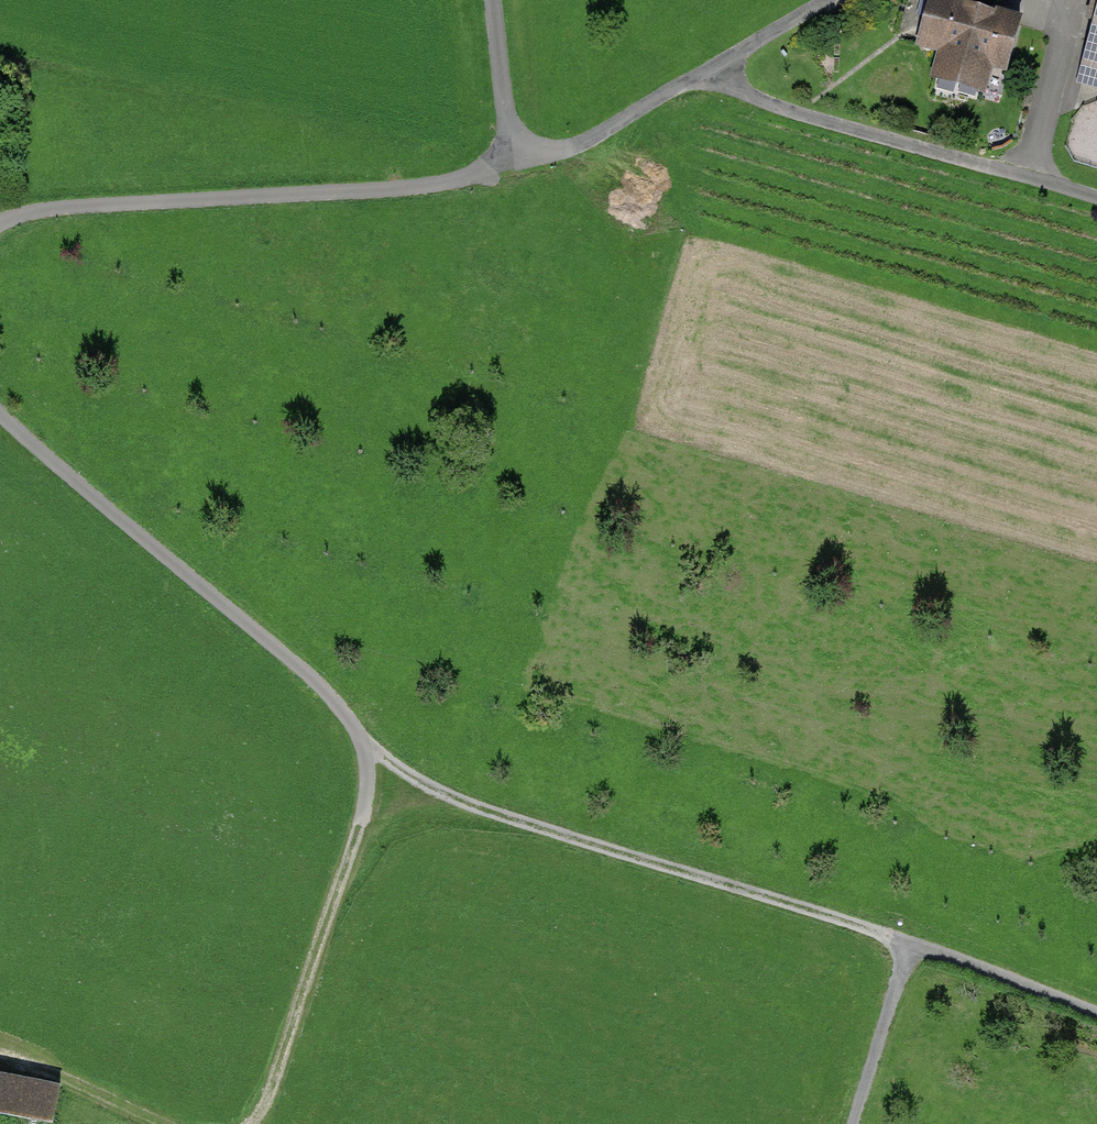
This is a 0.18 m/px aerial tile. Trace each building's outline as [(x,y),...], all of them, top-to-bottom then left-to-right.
[(929,0),(912,0),(906,25),(922,29),(929,0)] [(949,0),(936,0),(918,66),(1010,91),(1029,21),(949,0)] [(1088,77),(1096,80),(1096,47),(1088,77)] [(0,1078),(0,1120),(20,1123),(54,1123),(61,1090),(0,1078)]
